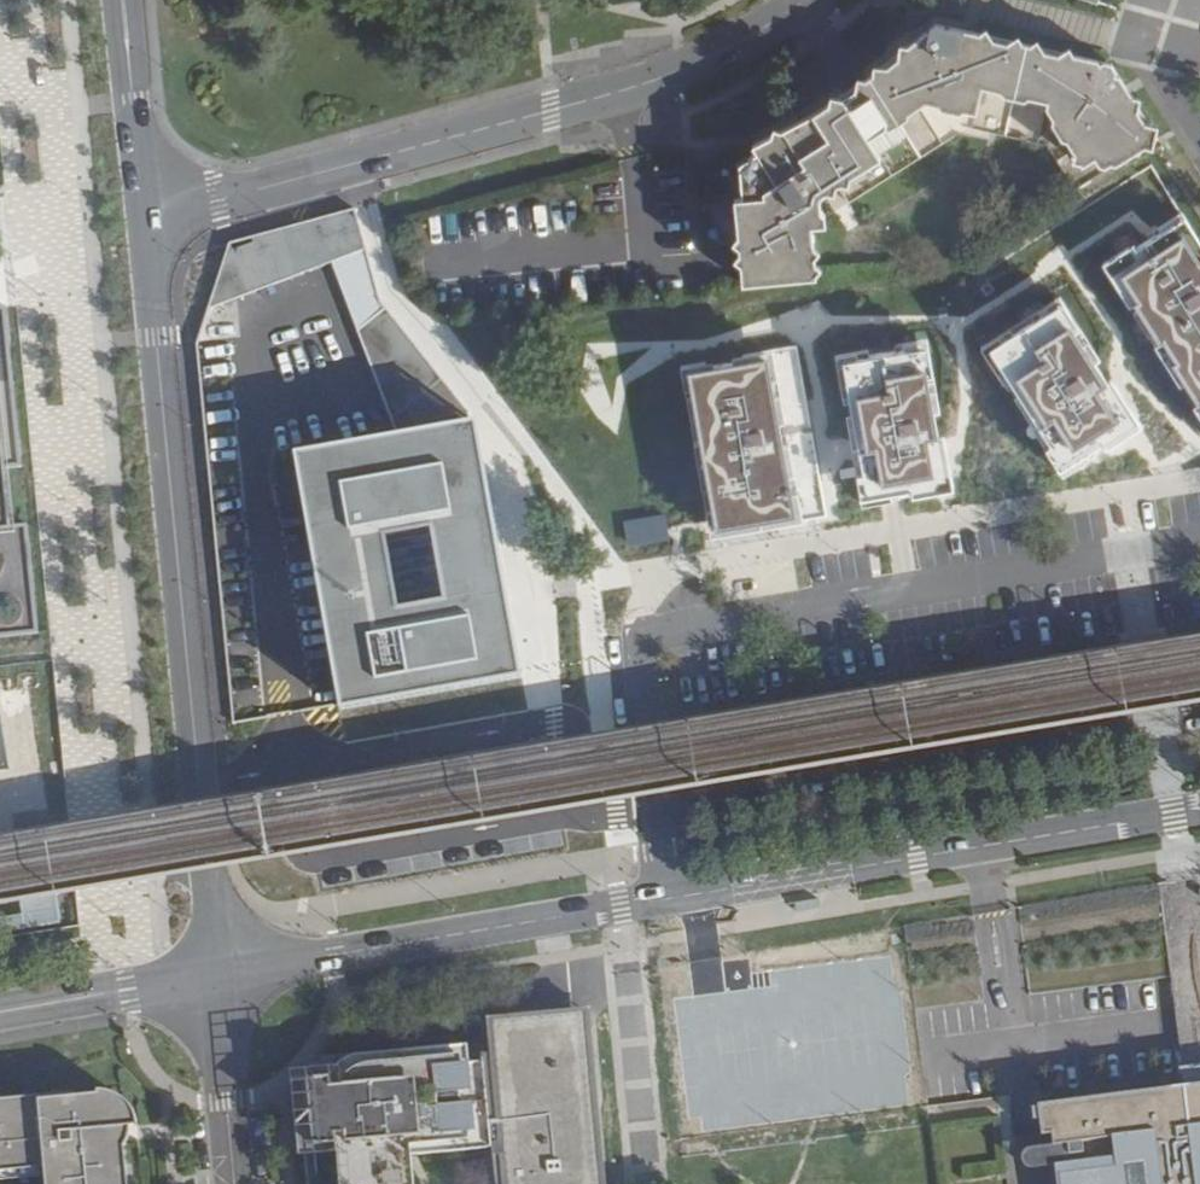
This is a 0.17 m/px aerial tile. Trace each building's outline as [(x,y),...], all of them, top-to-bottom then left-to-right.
[(1114,64),(960,29),(937,23),(924,36),(885,68),(851,95),(832,107),(794,127),(756,147),(758,153),(744,163),(746,198),(739,198),(746,283),(819,276),(815,228),(829,223),(825,213),(823,211),(825,206),(828,193),(841,185),(851,199),(957,132),(997,142),(999,136),(1049,147),(1077,189),(1145,146),(1155,148),(1160,123),(1150,121),(1114,64)] [(1182,219),(1106,268),(1199,411),(1199,247),(1182,219)] [(1059,296),(982,345),(1063,473),(1140,425),(1059,296)] [(317,320),(296,324),(301,341),(321,337),(317,320)] [(926,335),(834,351),(860,503),(953,487),(926,335)] [(797,341),(677,363),(708,534),(828,512),(797,341)] [(391,413),(292,430),(339,703),(342,716),(525,687),(506,575),(475,399),(391,413)] [(12,530),(0,423),(0,531),(12,530)] [(42,848),(44,857),(55,854),(55,846),(42,848)] [(57,865),(46,867),(47,875),(59,873),(57,865)] [(588,1008),(587,1001),(569,1004),(479,1019),(481,1044),(491,1145),(495,1183),(605,1183),(588,1008)] [(410,1154),(491,1145),(481,1044),(365,1056),(356,1057),(350,1059),(337,1067),(333,1071),(330,1077),(317,1078),(296,1081),(304,1154),(336,1152),(340,1183),(413,1183),(410,1154)] [(1199,1084),(1199,1064),(1178,1067),(1180,1073),(1185,1086),(1199,1084)] [(1051,1134),(1048,1112),(1199,1093),(1199,1084),(1185,1086),(1037,1104),(1041,1135),(1051,1134)] [(117,1136),(116,1129),(137,1128),(137,1123),(135,1114),(132,1108),(129,1104),(126,1101),(122,1097),(118,1095),(115,1093),(110,1091),(105,1091),(95,1091),(95,1095),(74,1096),(73,1093),(1,1100),(1,1103),(0,1104),(0,1172),(51,1167),(52,1183),(120,1183),(117,1136)] [(1057,1183),(1199,1183),(1199,1093),(1048,1112),(1051,1134),(1052,1145),(1054,1165),(1057,1183)] [(1054,1165),(1052,1145),(1028,1148),(1026,1148),(1024,1150),(1023,1150),(1023,1152),(1022,1152),(1021,1154),(1021,1155),(1020,1156),(1020,1158),(1020,1159),(1021,1160),(1021,1162),(1022,1162),(1023,1164),(1024,1166),(1026,1166),(1027,1167),(1029,1168),(1030,1168),(1031,1168),(1032,1168),(1033,1168),(1034,1168),(1054,1165)] [(43,1183),(52,1183),(51,1167),(0,1172),(0,1182),(43,1178),(43,1183)]
